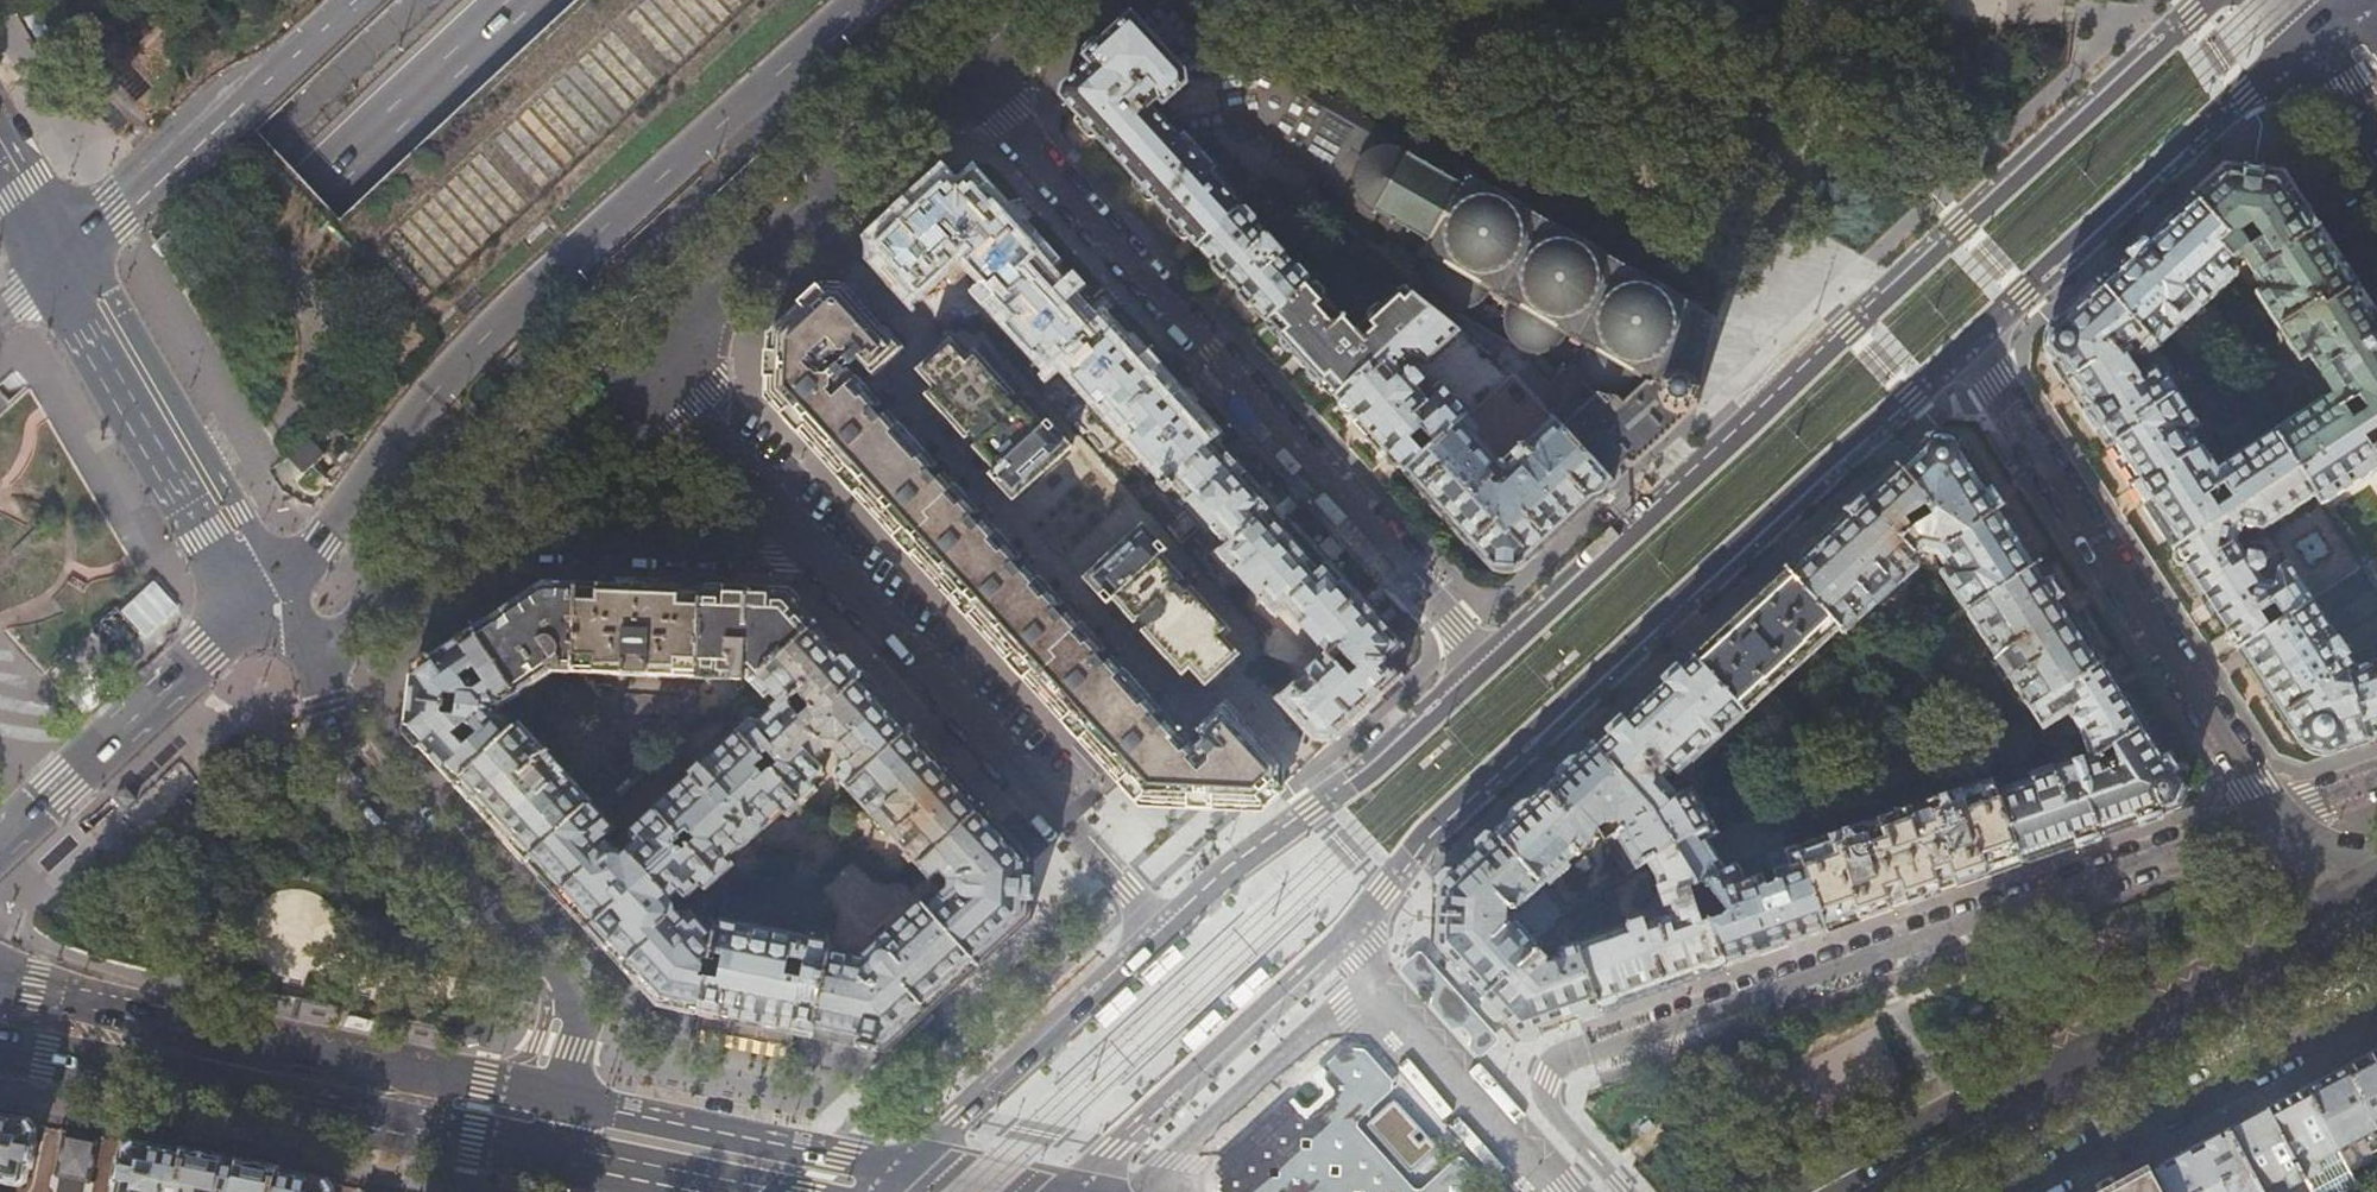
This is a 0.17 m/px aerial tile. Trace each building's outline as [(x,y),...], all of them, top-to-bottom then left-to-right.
[(1169,219),(1197,249),(1218,229),(1134,139),(1177,104),(1172,83),(1109,31),(1077,57),(1064,107),(1095,139),(1169,219)] [(1217,75),(1225,124),(1233,124),(1247,125),(1353,211),(1369,221),(1419,250),(1415,256),(1431,265),(1430,267),(1429,276),(1429,282),(1430,287),(1432,291),(1434,295),(1439,301),(1443,304),(1450,308),(1454,309),(1459,310),(1467,310),(1474,308),(1479,305),(1485,300),(1488,297),(1508,308),(1507,313),(1505,321),(1506,328),(1507,332),(1511,340),(1517,346),(1521,349),(1529,352),(1533,353),(1537,354),(1543,353),(1547,353),(1555,349),(1559,347),(1565,341),(1585,352),(1583,358),(1583,366),(1583,369),(1585,378),(1587,382),(1590,385),(1592,388),(1593,389),(1595,391),(1597,392),(1599,393),(1602,395),(1607,397),(1611,398),(1615,398),(1620,398),(1624,397),(1628,395),(1632,393),(1635,391),(1636,390),(1639,387),(1642,384),(1644,381),(1645,379),(1650,382),(1653,380),(1662,385),(1660,397),(1665,408),(1676,414),(1691,413),(1697,405),(1702,396),(1703,392),(1708,360),(1713,327),(1715,318),(1701,312),(1705,305),(1695,299),(1691,305),(1689,303),(1688,304),(1617,263),(1618,262),(1616,261),(1618,256),(1606,249),(1604,254),(1601,253),(1600,254),(1553,227),(1554,226),(1551,224),(1553,219),(1542,213),(1539,217),(1536,216),(1536,217),(1461,175),(1261,57),(1215,65),(1217,75)] [(1198,128),(1225,124),(1217,75),(1172,83),(1177,104),(1193,101),(1198,128)] [(2232,265),(2233,266),(2244,258),(2262,287),(2254,293),(2276,327),(2320,299),(2324,306),(2356,286),(2318,227),(2283,174),(2251,170),(2224,166),(2209,180),(2192,196),(2228,235),(2218,244),(2234,263),(2232,265)] [(1314,740),(1331,742),(1384,693),(1401,677),(1388,662),(1403,649),(1368,608),(1329,563),(1319,571),(1285,533),(1265,511),(1275,502),(1190,412),(1104,320),(1096,327),(1075,305),(1042,268),(1050,261),(1015,222),(973,178),(958,192),(944,176),(873,240),(873,257),(911,299),(961,254),(1002,299),(993,307),(1051,370),(1061,361),(1229,543),(1220,551),(1277,615),(1286,608),(1326,654),(1276,698),(1314,740)] [(2234,266),(2233,266),(2232,265),(2234,263),(2218,244),(2228,235),(2192,196),(2147,236),(2097,282),(2156,348),(2234,278),(2234,277),(2235,275),(2235,274),(2236,273),(2236,271),(2236,270),(2235,269),(2235,268),(2234,266)] [(1218,229),(1197,249),(1232,286),(1267,323),(1311,284),(1241,208),(1218,229)] [(2146,357),(2156,348),(2097,282),(2071,306),(2050,325),(2045,355),(2106,448),(2137,427),(2133,420),(2176,392),(2165,374),(2161,376),(2155,367),(2149,366),(2136,375),(2124,358),(2133,352),(2136,356),(2146,357)] [(1140,802),(1260,808),(1283,786),(1281,766),(1244,726),(1245,725),(1224,702),(1194,729),(1203,739),(1205,737),(1209,742),(1198,753),(1167,718),(1153,730),(1145,721),(1159,709),(1112,657),(1099,668),(1091,659),(1103,648),(1069,610),(1055,622),(1048,614),(1061,602),(1027,565),(1014,577),(1006,569),(1019,556),(985,520),(973,531),(965,523),(977,512),(943,474),(930,486),(923,477),(935,465),(887,413),(874,425),(866,416),(879,404),(849,372),(837,383),(822,367),(840,351),(840,354),(847,355),(848,351),(872,377),(902,349),(885,329),(883,331),(858,303),(860,302),(845,286),(825,284),(801,305),(769,335),(767,395),(820,453),(919,561),(1005,655),(1100,759),(1140,802)] [(1355,332),(1311,284),(1267,323),(1301,361),(1335,398),(1432,311),(1404,288),(1355,332)] [(2276,327),(2309,378),(2317,372),(2331,393),(2273,431),(2298,468),(2376,416),(2376,318),(2356,286),(2324,306),(2320,299),(2276,327)] [(1459,332),(1432,311),(1335,398),(1370,435),(1405,472),(1424,455),(1411,441),(1422,431),(1436,444),(1464,419),(1469,414),(1440,383),(1425,397),(1417,388),(1423,382),(1414,371),(1402,382),(1399,378),(1399,369),(1421,359),(1424,363),(1427,363),(1459,332)] [(998,486),(1013,502),(1071,448),(1056,432),(1057,431),(1047,421),(1043,425),(974,351),(967,358),(951,340),(916,373),(932,391),(925,398),(993,472),(988,477),(997,487),(998,486)] [(1592,388),(1590,385),(1553,418),(1612,483),(1691,413),(1676,414),(1665,408),(1660,397),(1662,385),(1653,380),(1650,382),(1645,379),(1644,381),(1642,384),(1639,387),(1636,390),(1635,391),(1632,393),(1628,395),(1624,397),(1620,398),(1615,398),(1611,398),(1607,397),(1602,395),(1599,393),(1597,392),(1595,391),(1593,389),(1592,388)] [(2203,432),(2176,392),(2133,420),(2137,427),(2106,448),(2174,548),(2298,468),(2273,431),(2214,469),(2194,438),(2203,432)] [(2298,468),(2317,497),(2322,505),(2376,470),(2376,416),(2298,468)] [(1501,459),(1464,419),(1436,444),(1424,455),(1405,472),(1454,526),(1492,567),(1520,569),(1576,517),(1612,483),(1553,418),(1520,446),(1523,449),(1524,448),(1525,449),(1527,447),(1528,448),(1510,465),(1509,464),(1506,464),(1504,464),(1503,464),(1501,462),(1501,459)] [(1921,505),(1922,507),(1929,517),(1910,527),(1916,556),(1922,551),(1934,553),(1944,568),(1939,572),(1963,610),(2038,562),(1995,496),(1958,438),(1930,435),(1897,465),(1914,486),(1927,501),(1921,505)] [(307,439),(286,459),(302,477),(323,457),(307,439)] [(1904,518),(1922,507),(1921,505),(1927,501),(1914,486),(1897,465),(1843,514),(1785,567),(1841,625),(1846,630),(1917,567),(1916,556),(1910,527),(1904,518)] [(2261,531),(2317,497),(2298,468),(2174,548),(2239,648),(2313,600),(2286,557),(2276,564),(2274,578),(2269,581),(2252,577),(2249,573),(2261,565),(2263,559),(2260,554),(2237,554),(2232,547),(2231,537),(2242,530),(2261,531)] [(1189,666),(1205,684),(1239,654),(1224,636),(1232,629),(1162,552),(1167,548),(1160,540),(1146,524),(1087,577),(1109,601),(1114,597),(1182,673),(1189,666)] [(2038,562),(1963,610),(2028,711),(2103,662),(2073,616),(2038,562)] [(1746,714),(1841,625),(1785,567),(1739,610),(1690,654),(1746,714)] [(517,600),(473,630),(517,697),(551,673),(572,674),(577,584),(544,582),(517,600)] [(603,585),(577,584),(572,674),(698,680),(701,589),(638,587),(603,585)] [(788,593),(701,589),(698,680),(743,682),(744,675),(746,675),(746,677),(752,684),(817,624),(802,608),(788,593)] [(2356,667),(2313,600),(2239,648),(2303,747),(2329,755),(2335,753),(2368,742),(2348,675),(2352,669),(2356,667)] [(817,624),(752,684),(767,700),(774,694),(781,702),(759,722),(751,721),(739,731),(804,803),(818,791),(814,784),(824,775),(824,768),(818,761),(824,756),(823,750),(833,748),(837,753),(833,758),(840,765),(836,769),(837,778),(847,789),(912,728),(863,675),(864,674),(856,665),(848,656),(847,657),(817,624)] [(495,711),(517,697),(473,630),(443,650),(412,670),(405,730),(425,751),(455,784),(512,730),(495,711)] [(1747,715),(1746,714),(1690,654),(1644,696),(1592,743),(1656,810),(1677,846),(1713,824),(1693,788),(1680,795),(1668,777),(1678,768),(1683,773),(1747,715)] [(2366,662),(2367,663),(2356,667),(2352,669),(2348,675),(2368,742),(2376,739),(2376,657),(2366,662)] [(2103,662),(2028,711),(2042,734),(2056,725),(2064,740),(2070,741),(2080,737),(2086,754),(2053,767),(2051,763),(2027,772),(2029,777),(1996,790),(2021,863),(2098,836),(2173,810),(2182,784),(2120,689),(2103,662)] [(519,723),(512,730),(455,784),(487,819),(526,862),(591,801),(519,723)] [(912,728),(847,789),(918,867),(983,806),(946,765),(912,728)] [(789,817),(804,803),(739,731),(631,830),(632,840),(634,843),(628,849),(628,850),(626,851),(623,849),(617,843),(613,841),(607,838),(617,829),(591,801),(526,862),(612,955),(646,993),(659,1006),(700,1014),(715,936),(692,911),(685,918),(679,910),(677,904),(673,899),(677,898),(682,894),(688,899),(703,885),(708,890),(737,864),(732,859),(783,812),(789,817)] [(1570,764),(1544,787),(1565,810),(1574,802),(1596,828),(1605,820),(1617,819),(1622,829),(1617,833),(1616,837),(1636,871),(1648,863),(1677,846),(1656,810),(1592,743),(1570,764)] [(1993,780),(1798,848),(1826,931),(1972,880),(2021,863),(1996,790),(1993,780)] [(118,791),(113,796),(125,809),(135,800),(123,787),(118,791)] [(1565,810),(1544,787),(1522,808),(1494,833),(1543,886),(1588,845),(1588,844),(1589,842),(1591,840),(1594,836),(1594,834),(1595,832),(1596,828),(1574,802),(1565,810)] [(983,806),(918,867),(932,882),(938,877),(945,885),(948,884),(948,886),(948,888),(949,889),(950,891),(942,898),(941,896),(927,908),(979,966),(1006,941),(1030,919),(1032,860),(1030,857),(1031,856),(1024,848),(1017,840),(1016,841),(983,806)] [(1720,836),(1713,824),(1677,846),(1699,885),(1707,882),(1728,910),(1722,916),(1711,921),(1725,966),(1778,948),(1826,931),(1798,848),(1783,853),(1789,866),(1748,881),(1744,867),(1735,865),(1725,869),(1709,842),(1720,836)] [(1518,909),(1543,886),(1494,833),(1460,864),(1436,886),(1433,946),(1482,999),(1536,950),(1536,943),(1518,922),(1510,922),(1504,928),(1498,921),(1499,911),(1505,905),(1509,909),(1518,909)] [(1677,846),(1648,863),(1658,877),(1660,886),(1659,887),(1666,908),(1668,908),(1670,915),(1647,923),(1645,918),(1577,942),(1600,1010),(1664,988),(1725,966),(1711,921),(1704,922),(1693,887),(1699,885),(1677,846)] [(866,955),(831,948),(813,1037),(850,1044),(886,1051),(891,1047),(911,1029),(930,1011),(931,1011),(931,1012),(939,1004),(947,997),(946,996),(979,966),(927,908),(920,901),(874,944),(878,948),(868,957),(866,955)] [(717,925),(715,936),(700,1014),(701,1014),(760,1026),(793,1033),(813,1037),(831,948),(831,947),(828,939),(724,919),(717,925)] [(1546,960),(1536,950),(1482,999),(1518,1039),(1553,1026),(1600,1010),(1577,942),(1567,945),(1565,945),(1564,946),(1563,946),(1561,948),(1560,949),(1560,951),(1560,952),(1560,953),(1560,955),(1546,960)] [(1465,1010),(1449,993),(1438,1003),(1454,1019),(1465,1010)] [(788,1055),(793,1033),(760,1026),(701,1014),(696,1036),(788,1055)] [(344,1028),(346,1028),(350,1029),(355,1030),(361,1032),(365,1033),(368,1033),(370,1032),(371,1030),(374,1025),(375,1023),(375,1022),(373,1021),(369,1021),(363,1020),(358,1018),(353,1017),(350,1018),(349,1019),(347,1020),(345,1026),(344,1027),(344,1028)] [(1312,1067),(1310,1070),(1310,1074),(1311,1077),(1323,1089),(1323,1091),(1324,1094),(1323,1096),(1309,1108),(1307,1109),(1304,1109),(1301,1108),(1290,1096),(1288,1094),(1284,1094),(1281,1095),(1207,1162),(1207,1166),(1209,1170),(1211,1173),(1216,1179),(1218,1182),(1218,1185),(1218,1188),(1216,1191),(1476,1191),(1476,1189),(1477,1176),(1476,1174),(1474,1171),(1464,1159),(1461,1158),(1458,1158),(1454,1160),(1422,1189),(1419,1190),(1416,1190),(1413,1189),(1411,1186),(1360,1130),(1358,1127),(1358,1124),(1360,1121),(1391,1093),(1394,1089),(1395,1086),(1394,1082),(1356,1041),(1354,1040),(1352,1040),(1345,1039),(1343,1039),(1340,1041),(1312,1067)] [(2346,1066),(2376,1126),(2376,1050),(2363,1057),(2346,1066)] [(2306,1087),(2348,1167),(2371,1155),(2371,1153),(2376,1150),(2376,1126),(2346,1066),(2325,1078),(2306,1087)] [(1312,1080),(1302,1080),(1295,1086),(1295,1096),(1301,1103),(1311,1103),(1318,1097),(1318,1088),(1312,1080)] [(2267,1109),(2310,1191),(2342,1191),(2357,1184),(2348,1167),(2306,1087),(2283,1100),(2267,1109)] [(720,1091),(711,1089),(708,1091),(706,1091),(705,1094),(707,1094),(710,1098),(718,1099),(721,1097),(723,1097),(724,1094),(722,1094),(720,1091)] [(15,1119),(15,1118),(16,1108),(0,1105),(0,1116),(15,1119)] [(2227,1130),(2260,1191),(2310,1191),(2267,1109),(2246,1119),(2227,1130)] [(15,1118),(15,1119),(0,1116),(0,1178),(4,1179),(4,1180),(22,1184),(26,1181),(28,1166),(32,1166),(36,1142),(34,1142),(36,1128),(31,1122),(30,1121),(15,1118)] [(2149,1172),(2159,1191),(2260,1191),(2227,1130),(2193,1148),(2149,1172)] [(56,1191),(85,1191),(87,1181),(88,1180),(95,1143),(87,1141),(86,1138),(77,1136),(76,1138),(66,1137),(58,1174),(59,1174),(56,1191)] [(335,1188),(331,1183),(329,1181),(313,1178),(313,1179),(278,1172),(278,1171),(264,1168),(238,1163),(238,1164),(223,1161),(223,1160),(201,1155),(200,1156),(148,1146),(148,1145),(133,1142),(131,1142),(126,1146),(124,1158),(121,1158),(116,1182),(119,1183),(117,1191),(334,1191),(335,1188)] [(2111,1191),(2159,1191),(2149,1172),(2127,1183),(2111,1191)]
